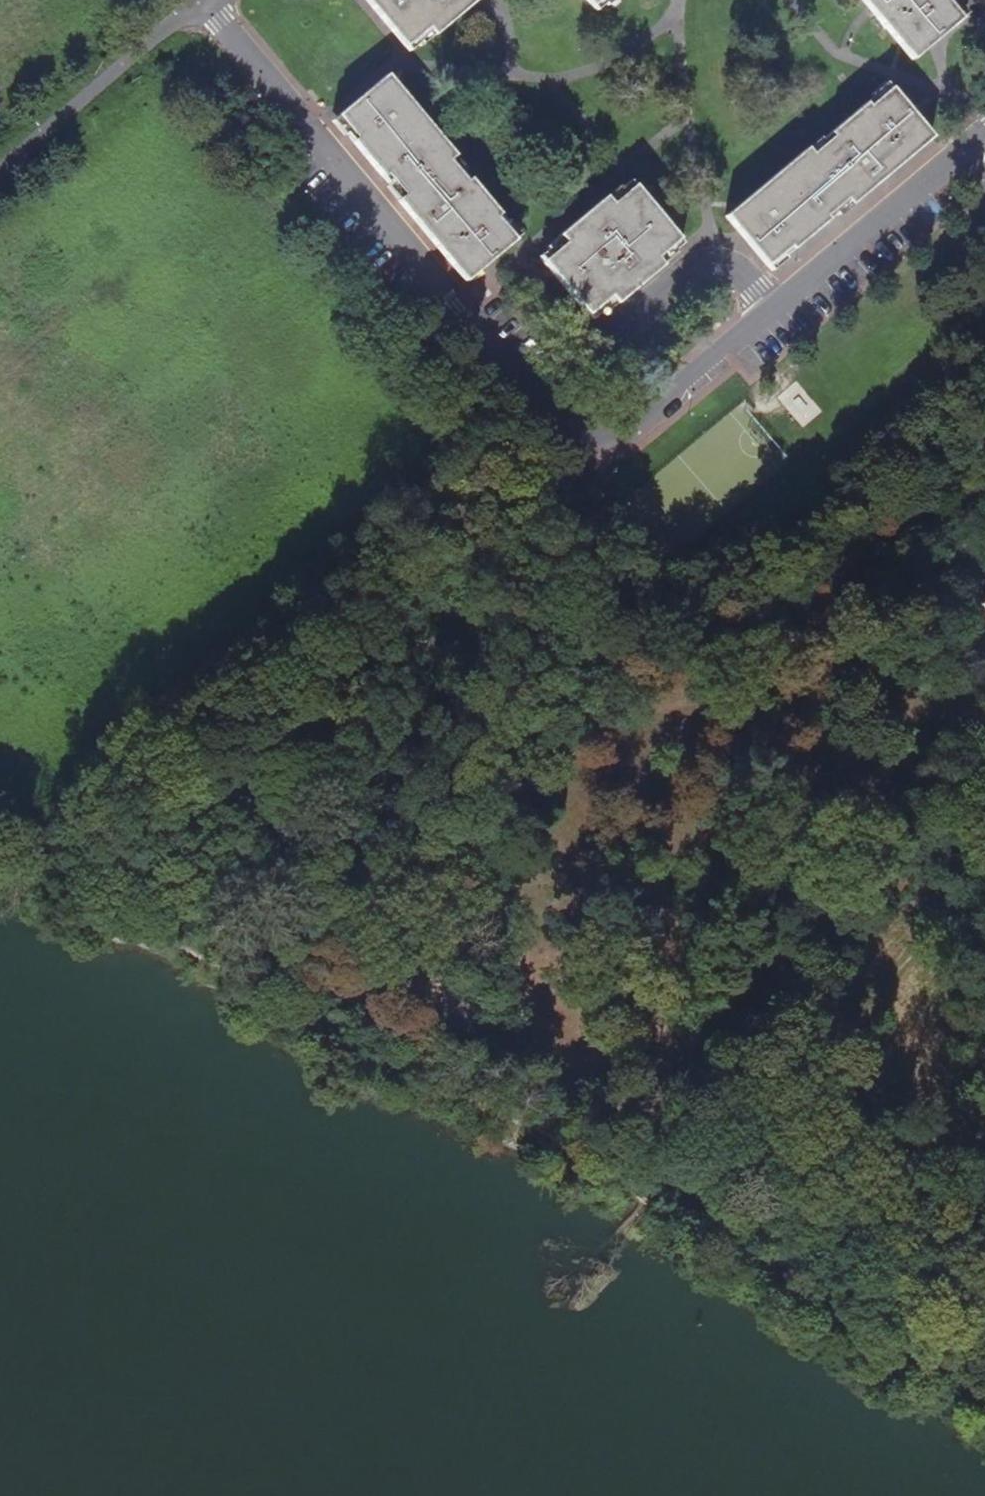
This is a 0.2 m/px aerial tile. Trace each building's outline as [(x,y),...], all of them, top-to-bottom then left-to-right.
[(404,47),(427,28),(433,36),(476,0),(365,0),(404,47)] [(911,61),(960,19),(944,0),(861,0),(911,61)] [(513,241),(494,218),(498,216),(468,180),(464,183),(446,161),(452,156),(385,76),(337,117),(352,135),(349,138),(381,177),(385,174),(403,196),(397,201),(426,236),(444,258),(464,282),(513,241)] [(849,205),(885,176),(907,158),(930,137),(889,89),(867,109),(864,105),(828,134),(831,138),(810,156),(805,150),(724,217),(737,232),(747,243),(765,266),(784,250),(786,254),(826,221),(823,217),(844,199),(849,205)] [(655,258),(677,240),(633,187),(610,205),(604,197),(558,236),(564,243),(542,262),(585,315),(608,296),(615,304),(661,266),(655,258)]
